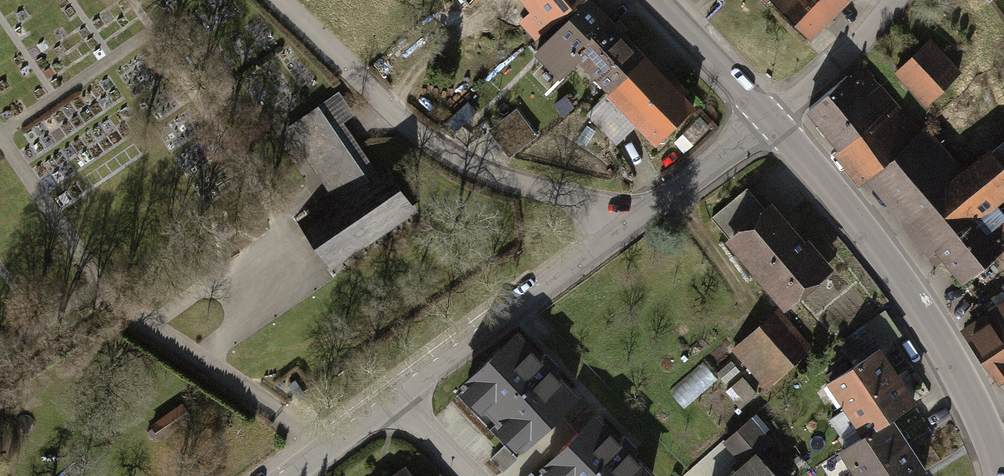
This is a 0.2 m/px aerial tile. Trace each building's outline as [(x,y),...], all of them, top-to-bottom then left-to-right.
[(549,32),(589,0),(523,0),(549,32)] [(821,40),(860,0),(780,0),(821,40)] [(708,106),(617,13),(577,52),(668,145),(708,106)] [(935,40),(901,73),(934,107),(968,74),(935,40)] [(865,66),(812,108),(847,151),(840,156),(865,186),(871,180),(940,265),(950,256),(972,283),(1003,258),(1003,236),(1000,231),(1003,228),(1003,143),(969,171),(933,127),(922,136),(865,66)] [(339,93),(288,129),(324,181),(337,199),(304,222),(337,269),(426,207),(397,165),(380,176),(343,124),(355,116),(339,93)] [(511,158),(540,137),(521,110),(492,131),(511,158)] [(783,200),(735,241),(794,310),(842,269),(783,200)] [(971,330),(1003,376),(1003,306),(971,330)] [(781,310),(734,349),(767,389),(814,351),(781,310)] [(848,342),(863,365),(888,349),(891,347),(876,324),(848,342)] [(519,326),(456,383),(513,447),(577,390),(519,326)] [(839,380),(857,407),(905,375),(888,349),(863,365),(839,380)] [(707,364),(672,388),(683,405),(718,382),(707,364)] [(857,407),(874,433),(899,417),(922,401),(905,375),(857,407)] [(539,463),(551,475),(656,475),(658,474),(595,409),(539,463)] [(850,449),(867,475),(916,443),(899,417),(874,433),(850,449)] [(737,475),(791,475),(770,453),(778,445),(754,418),(727,443),(748,466),(737,475)] [(868,475),(923,475),(933,469),(916,443),(867,475),(868,475)] [(394,475),(424,475),(413,462),(394,475)]
